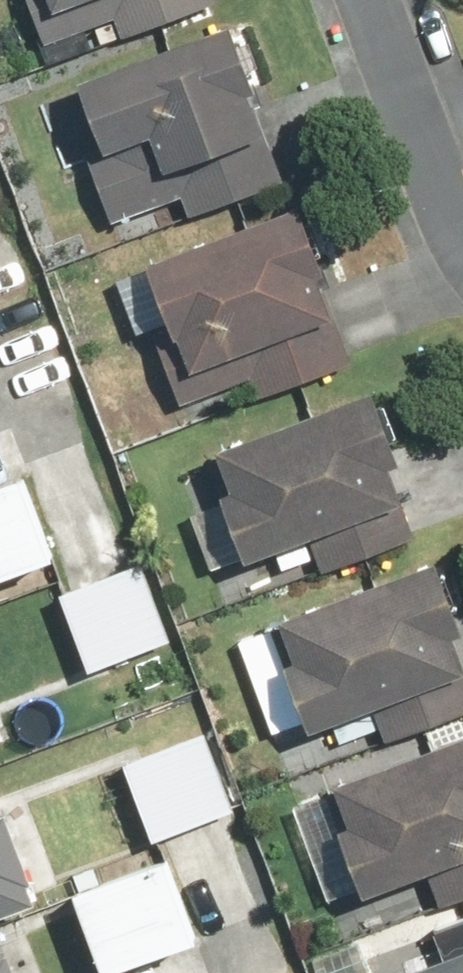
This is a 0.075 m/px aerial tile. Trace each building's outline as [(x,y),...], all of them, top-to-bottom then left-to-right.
[(224,0),(32,0),(51,48),(122,19),(129,38),(224,0)] [(197,224),(294,184),(258,98),(272,92),(241,17),(91,79),(120,150),(96,160),(123,225),(186,199),(197,224)] [(313,204),(126,277),(148,335),(157,332),(187,410),(255,383),(261,400),(359,362),(327,280),(340,275),(313,204)] [(256,559),(282,550),(290,570),(320,559),(325,571),(425,534),(412,501),(425,496),(385,390),(229,448),(245,491),(232,496),(256,559)] [(0,496),(0,587),(67,562),(38,482),(0,496)] [(462,717),(462,649),(461,644),(462,643),(462,605),(447,562),(246,637),(280,729),(313,716),(320,735),(341,727),(347,744),(379,732),(384,747),(462,717)] [(144,565),(66,596),(96,672),(175,641),(144,565)] [(211,737),(127,771),(157,845),(242,810),(211,737)] [(462,902),(462,741),(345,784),(360,823),(348,828),(374,897),(435,875),(447,908),(462,902)] [(39,904),(34,888),(44,884),(19,817),(0,824),(0,919),(39,904)] [(172,856),(88,889),(120,970),(204,937),(172,856)] [(12,937),(0,941),(0,972),(26,972),(12,937)] [(428,972),(462,972),(462,960),(428,972)]
